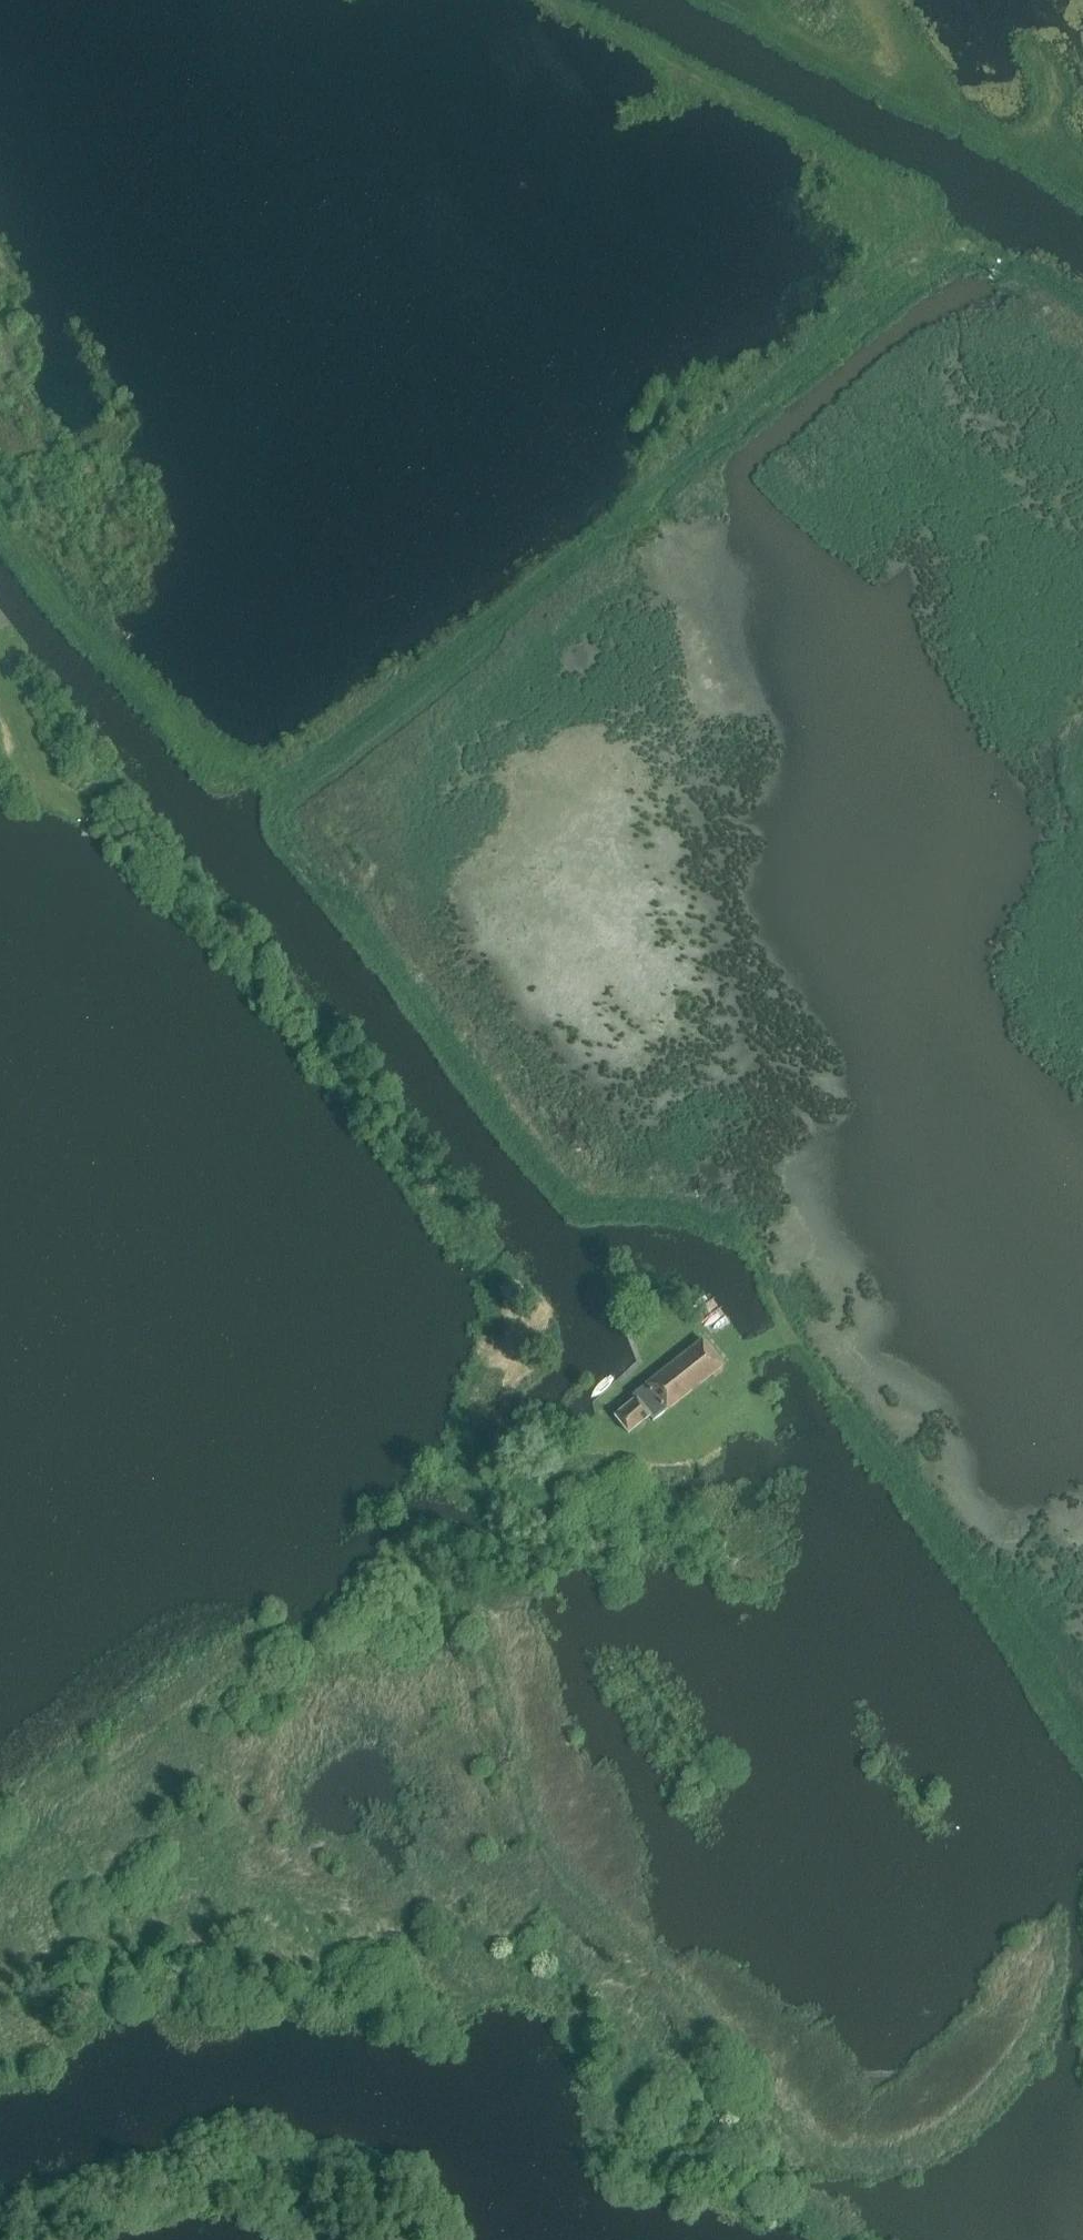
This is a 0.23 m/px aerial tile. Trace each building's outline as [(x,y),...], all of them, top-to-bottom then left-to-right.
[(653,1422),(722,1367),(702,1342),(633,1397),(636,1401),(615,1418),(628,1435),(649,1418),(653,1422)]
